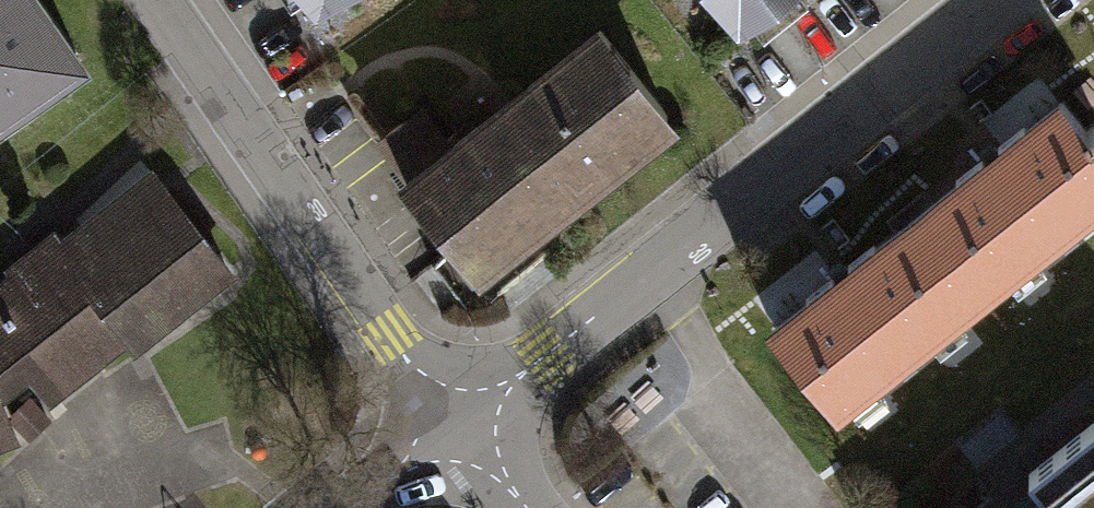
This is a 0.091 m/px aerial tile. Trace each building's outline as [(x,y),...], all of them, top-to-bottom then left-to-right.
[(80,67),(34,0),(0,0),(0,123),(80,67)] [(749,23),(779,0),(731,0),(749,23)] [(416,98),(374,130),(487,278),(678,134),(590,18),(441,131),(416,98)] [(919,199),(993,290),(1093,207),(1093,189),(1031,109),(919,199)] [(138,198),(0,305),(0,388),(96,314),(122,347),(204,283),(138,198)] [(993,290),(919,199),(777,313),(851,405),(993,290)] [(12,427),(0,397),(0,432),(12,427)] [(1014,507),(1093,507),(1093,422),(1042,464),(1052,477),(1014,507)]
